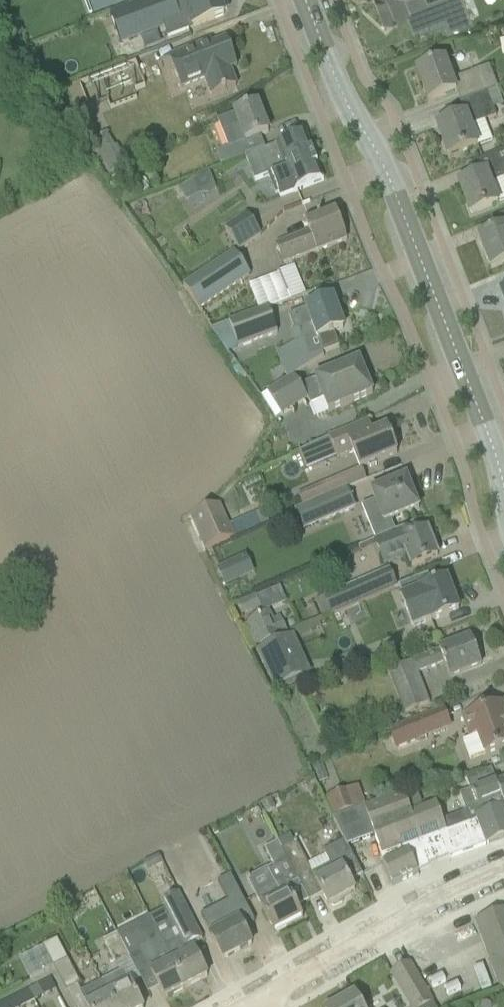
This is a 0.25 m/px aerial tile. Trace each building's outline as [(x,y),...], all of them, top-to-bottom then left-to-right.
[(111,16),(116,29),(117,32),(122,47),(123,47),(166,32),(168,38),(193,29),(224,17),(228,13),(229,11),(228,8),(225,0),(186,0),(183,1),(183,3),(179,5),(177,0),(150,0),(143,3),(128,8),(118,12),(118,13),(111,16)] [(386,17),(405,9),(409,8),(417,31),(446,20),(449,28),(475,18),(468,0),(380,0),(386,17)] [(227,42),(213,47),(211,43),(194,49),(195,54),(170,64),(180,90),(206,80),(212,97),(222,94),(222,95),(228,93),(227,91),(236,88),(230,71),(237,68),(227,42)] [(137,62),(79,85),(89,110),(108,103),(111,111),(138,100),(135,92),(147,87),(137,62)] [(461,91),(465,103),(487,94),(478,72),(453,81),(446,63),(417,73),(429,103),(461,91)] [(493,110),(487,94),(465,103),(470,115),(438,128),(449,158),(493,142),(485,122),(496,118),(493,110)] [(228,150),(216,154),(218,159),(221,167),(245,157),(265,149),(262,142),(261,137),(269,134),(258,106),(240,113),(217,122),(222,135),(240,128),(246,143),(228,150)] [(267,152),(265,149),(245,157),(255,181),(268,176),(276,196),(279,195),(280,198),(324,181),(307,136),(267,152)] [(127,162),(117,147),(115,148),(100,158),(109,173),(127,162)] [(471,216),(497,206),(497,204),(503,201),(503,182),(503,180),(503,151),(489,157),(495,173),(485,177),(484,176),(460,185),(471,216)] [(190,211),(219,193),(205,171),(177,189),(190,211)] [(114,190),(123,205),(134,198),(124,183),(114,190)] [(310,234),(277,247),(285,265),(317,253),(347,241),(335,209),(305,221),(310,234)] [(225,230),(239,251),(260,236),(247,215),(225,230)] [(480,239),(492,270),(503,265),(503,216),(494,220),(498,232),(480,239)] [(235,253),(184,287),(201,311),(251,277),(235,253)] [(302,340),(277,355),(286,378),(288,381),(324,358),(323,354),(324,354),(340,348),(335,335),(344,331),(342,327),(346,324),(343,316),(339,317),(332,300),(314,308),(289,317),(295,331),(299,330),(302,340)] [(229,324),(239,349),(278,335),(268,309),(229,324)] [(313,382),(326,415),(355,403),(373,396),(360,362),(341,370),(313,382)] [(262,399),(276,421),(309,400),(300,388),(294,378),(262,399)] [(349,431),(300,453),(307,470),(337,458),(338,460),(353,454),(360,470),(367,468),(370,470),(377,467),(377,464),(398,456),(387,429),(372,435),(367,423),(349,431)] [(343,478),(320,488),(322,495),(325,501),(337,495),(348,490),(343,478)] [(362,507),(375,541),(396,533),(391,522),(420,511),(407,479),(371,494),(375,502),(362,507)] [(304,510),(296,513),(304,532),(319,526),(357,510),(348,490),(337,495),(325,501),(304,510)] [(192,519),(205,551),(235,539),(221,506),(192,519)] [(396,533),(375,541),(385,567),(408,558),(412,568),(420,565),(438,557),(428,531),(421,534),(417,524),(396,533)] [(222,588),(254,576),(246,555),(214,568),(222,588)] [(324,599),(332,617),(397,588),(390,571),(324,599)] [(427,576),(399,587),(404,599),(403,599),(414,628),(430,622),(431,623),(440,619),(459,612),(447,581),(431,587),(427,576)] [(257,596),(237,604),(241,615),(261,607),(257,596)] [(275,622),(270,613),(247,624),(259,648),(287,634),(280,619),(275,622)] [(288,640),(259,653),(276,690),(304,677),(288,640)] [(389,671),(406,714),(429,704),(418,675),(444,665),(449,678),(482,666),(472,640),(412,662),(389,671)] [(462,720),(469,741),(476,738),(484,758),(503,750),(503,705),(462,720)] [(444,712),(390,733),(397,749),(450,728),(444,712)] [(499,815),(503,813),(503,783),(499,785),(492,770),(466,780),(470,792),(460,796),(467,816),(445,825),(448,834),(499,815)] [(350,792),(328,800),(334,817),(356,809),(350,792)] [(404,794),(334,820),(344,841),(345,842),(347,847),(348,847),(374,837),(372,831),(424,810),(418,793),(405,798),(404,794)] [(262,805),(260,805),(266,815),(267,814),(276,810),(271,800),(262,805)] [(394,887),(419,875),(417,871),(428,866),(429,863),(449,856),(450,859),(503,839),(503,828),(499,815),(448,834),(445,825),(443,825),(436,805),(424,810),(372,831),(374,837),(381,852),(379,853),(385,869),(394,887)] [(290,836),(278,842),(278,843),(281,850),(294,843),(290,836)] [(294,843),(281,850),(309,902),(310,902),(308,898),(321,891),(329,906),(330,906),(331,906),(332,907),(335,908),(343,904),(344,902),(343,899),(355,893),(350,883),(363,877),(347,848),(344,842),(324,852),(326,856),(331,865),(313,874),(296,843),(295,844),(295,843),(294,843)] [(276,884),(255,896),(265,917),(274,935),(275,934),(275,933),(303,919),(303,920),(304,919),(298,907),(309,902),(309,903),(309,902),(281,850),(278,843),(265,850),(269,856),(274,867),(268,870),(276,884)] [(159,856),(151,860),(156,869),(164,865),(159,856)] [(203,917),(202,917),(204,922),(212,937),(211,937),(214,943),(224,961),(252,946),(244,929),(255,924),(231,877),(219,884),(229,903),(214,911),(203,917)] [(169,932),(159,937),(186,989),(208,978),(199,961),(194,952),(190,944),(201,939),(195,927),(188,914),(185,909),(171,916),(170,917),(176,929),(181,939),(175,943),(169,932)] [(503,990),(503,912),(477,923),(502,990),(503,990)] [(139,930),(125,938),(132,953),(133,954),(128,956),(129,958),(130,959),(138,974),(149,968),(152,974),(156,983),(159,989),(165,1000),(186,989),(159,937),(156,931),(155,929),(142,936),(139,930)] [(103,942),(115,966),(129,958),(128,956),(116,935),(103,942)] [(57,941),(44,947),(54,967),(67,992),(79,986),(80,986),(67,961),(57,941)] [(432,1005),(410,966),(393,976),(410,1006),(428,1006),(432,1005)] [(115,1006),(142,1006),(124,972),(102,983),(115,1006)] [(37,986),(43,997),(56,991),(51,979),(37,986)] [(87,1006),(115,1006),(102,983),(80,994),(87,1006)] [(10,1006),(25,1006),(36,1002),(30,990),(7,1002),(10,1006)] [(355,997),(338,1006),(360,1006),(355,997)]
